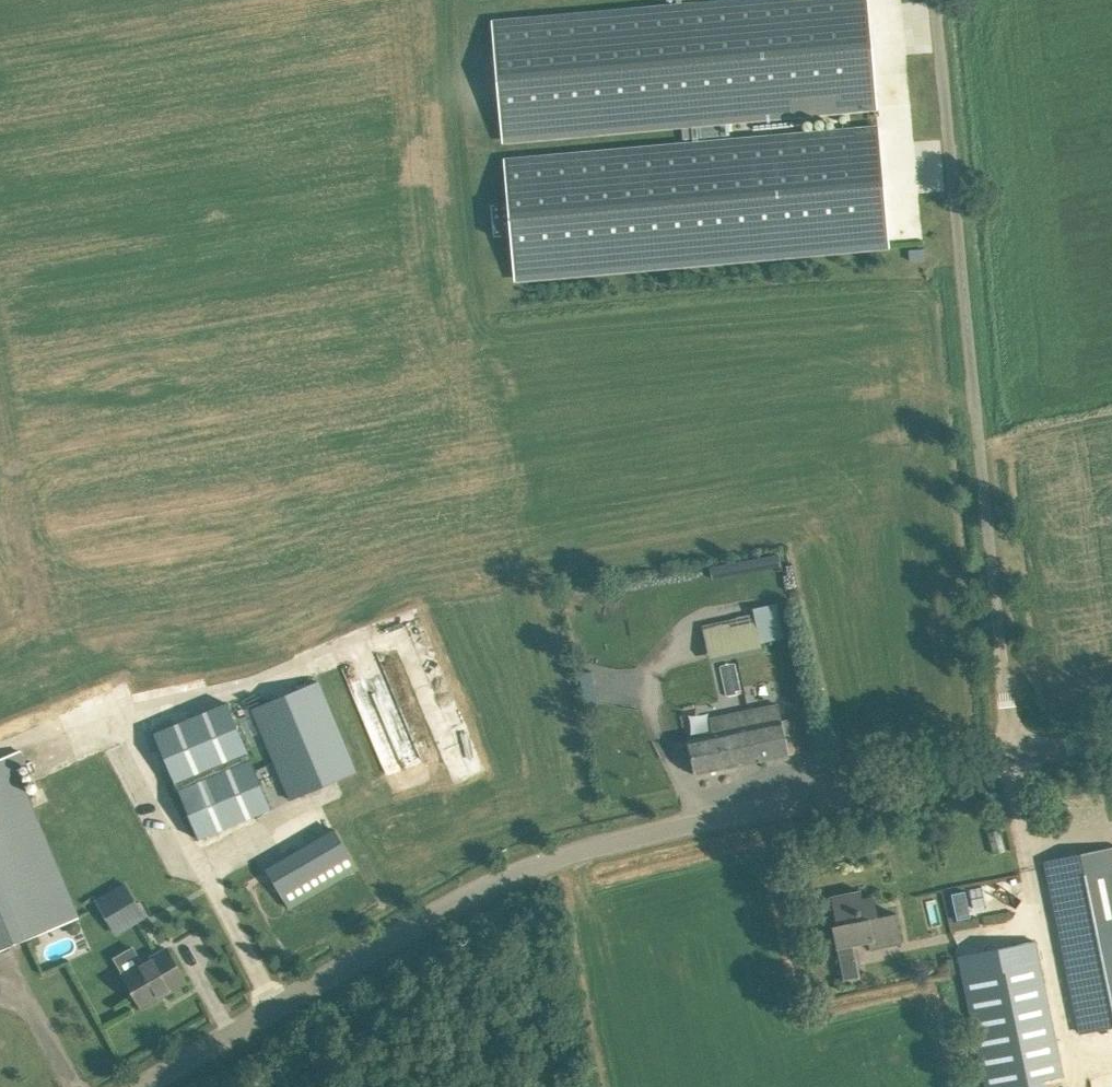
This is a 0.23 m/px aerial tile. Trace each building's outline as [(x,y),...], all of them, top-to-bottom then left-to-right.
[(493,21),(504,138),(682,122),(729,118),(876,105),(867,0),(735,0),(493,21)] [(729,118),(682,122),(683,144),(731,140),(729,118)] [(683,144),(506,160),(516,277),(888,243),(878,127),(731,140),(683,144)] [(708,621),(712,658),(767,653),(764,616),(708,621)] [(253,708),(291,799),(356,772),(318,681),(253,708)] [(227,702),(155,732),(199,839),(272,808),(227,702)] [(806,751),(802,729),(797,703),(779,706),(779,704),(710,718),(713,733),(688,739),(695,774),(806,751)] [(78,916),(11,755),(0,759),(0,949),(78,916)] [(266,868),(291,908),(358,867),(333,827),(266,868)] [(1045,861),(1050,883),(1081,1033),(1111,1027),(1111,848),(1045,861)] [(1019,895),(1018,879),(977,881),(978,897),(1019,895)] [(125,881),(110,890),(124,913),(138,904),(125,881)] [(902,942),(900,934),(896,912),(878,916),(874,897),(863,899),(861,890),(831,896),(837,924),(832,925),(837,947),(869,941),(870,949),(902,942)] [(1039,1042),(1056,1039),(1035,941),(959,957),(986,1086),(1049,1086),(1039,1042)] [(187,981),(175,962),(167,947),(123,973),(142,1007),(160,996),(159,995),(166,991),(167,992),(187,981)]
